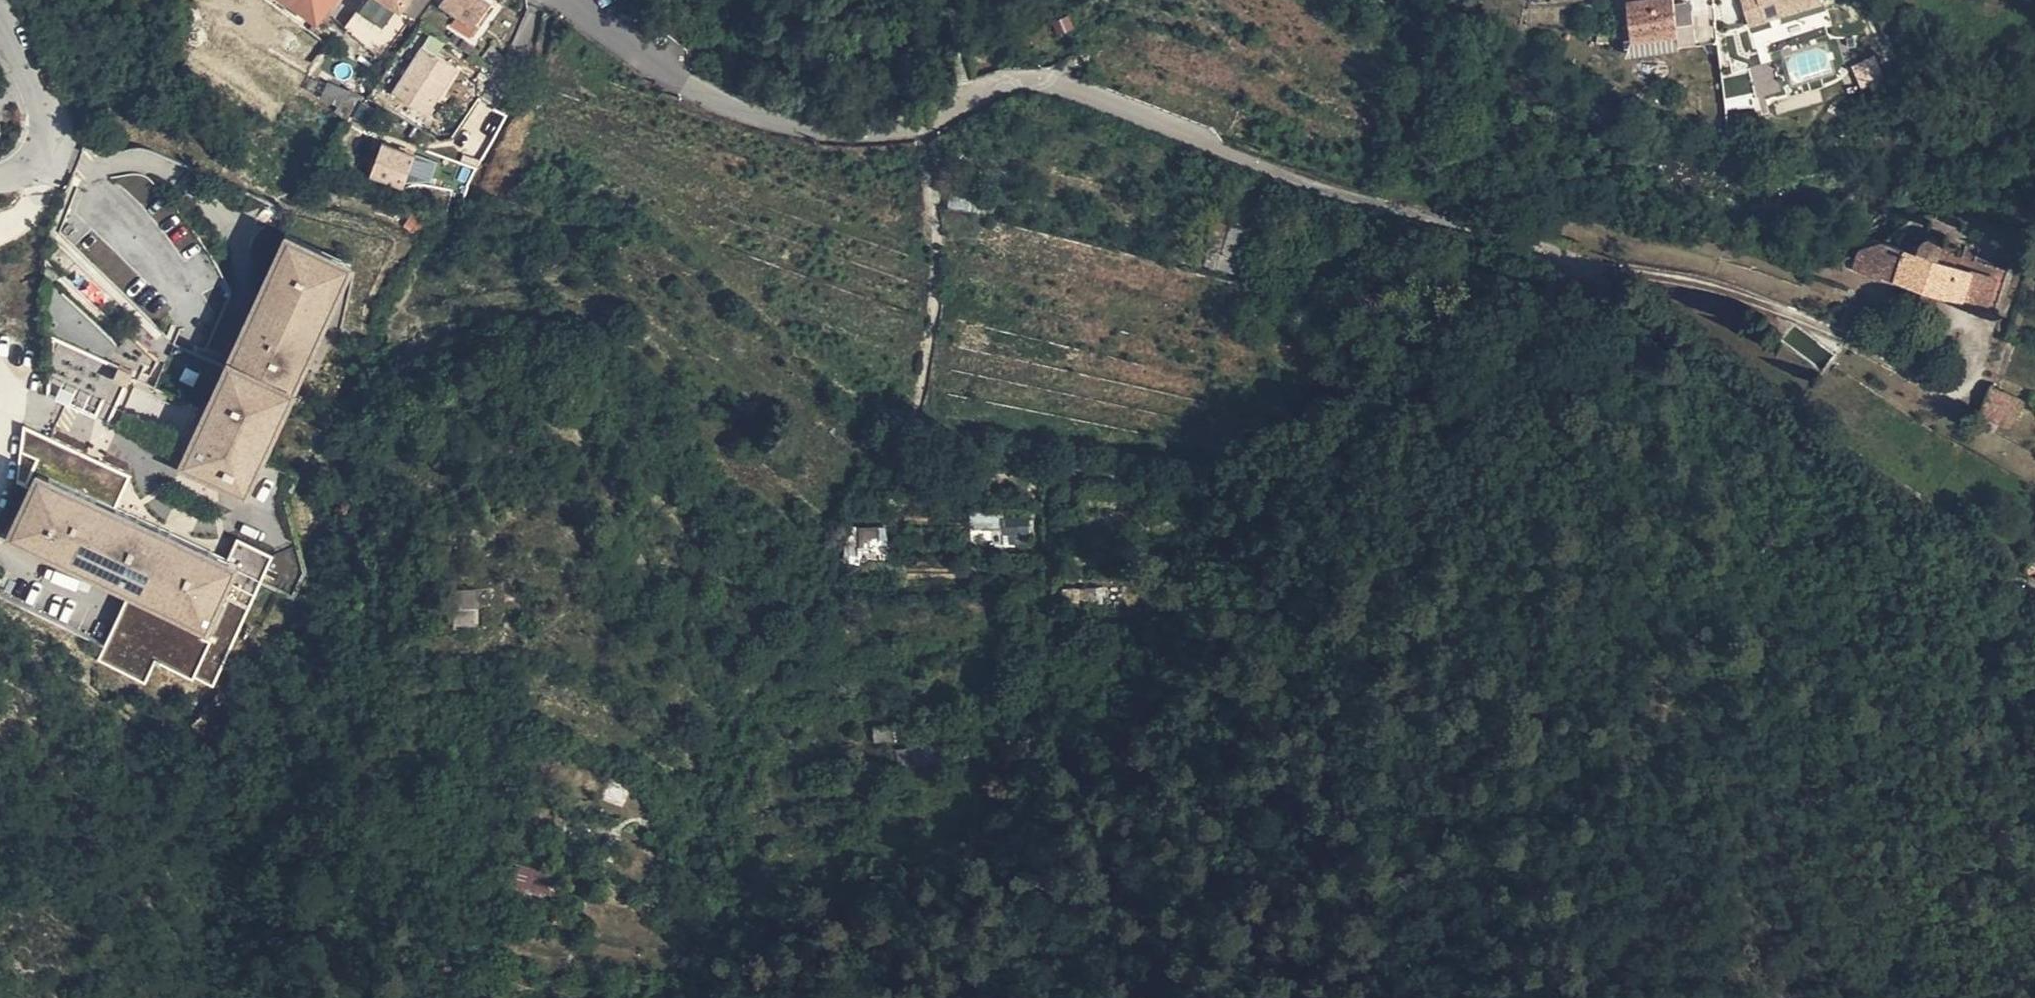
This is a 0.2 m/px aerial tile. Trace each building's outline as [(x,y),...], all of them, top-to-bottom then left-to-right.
[(361,12),(395,39),(418,10),(408,3),(410,0),(371,0),(361,12)] [(418,10),(425,0),(410,0),(408,3),(418,10)] [(479,25),(485,16),(478,11),(488,0),(458,0),(463,4),(458,10),(479,25)] [(1632,39),(1682,35),(1683,47),(1698,45),(1696,16),(1678,17),(1678,10),(1677,0),(1652,0),(1629,1),(1632,39)] [(1821,0),(1740,0),(1746,27),(1823,6),(1821,0)] [(1678,17),(1696,16),(1695,9),(1678,10),(1678,17)] [(1682,35),(1632,39),(1618,40),(1619,61),(1683,57),(1683,47),(1682,35)] [(427,37),(393,82),(429,108),(463,64),(427,37)] [(414,147),(382,134),(367,168),(400,181),(414,147)] [(1231,219),(1218,251),(1238,261),(1244,248),(1251,230),(1231,219)] [(358,257),(291,226),(180,463),(251,499),(358,257)] [(1874,242),(1860,249),(1852,274),(1890,288),(1892,281),(1960,304),(1959,312),(1982,320),(1993,282),(1933,263),(1935,248),(1932,244),(1930,243),(1923,241),(1919,242),(1913,246),(1907,242),(1902,253),(1874,242)] [(1238,261),(1218,251),(1212,265),(1241,277),(1253,251),(1244,248),(1238,261)] [(210,396),(219,374),(204,368),(195,389),(210,396)] [(2017,393),(1994,384),(1982,414),(2006,423),(2017,393)] [(132,471),(26,424),(16,484),(29,488),(9,538),(128,593),(97,662),(146,682),(156,656),(219,687),(277,552),(241,533),(231,554),(117,503),(132,471)] [(969,514),(970,545),(1033,543),(1032,512),(969,514)] [(887,561),(885,526),(848,527),(849,563),(887,561)] [(477,626),(476,590),(453,591),(454,627),(477,626)] [(536,888),(548,890),(556,867),(545,865),(546,857),(518,853),(513,873),(538,879),(536,888)]
